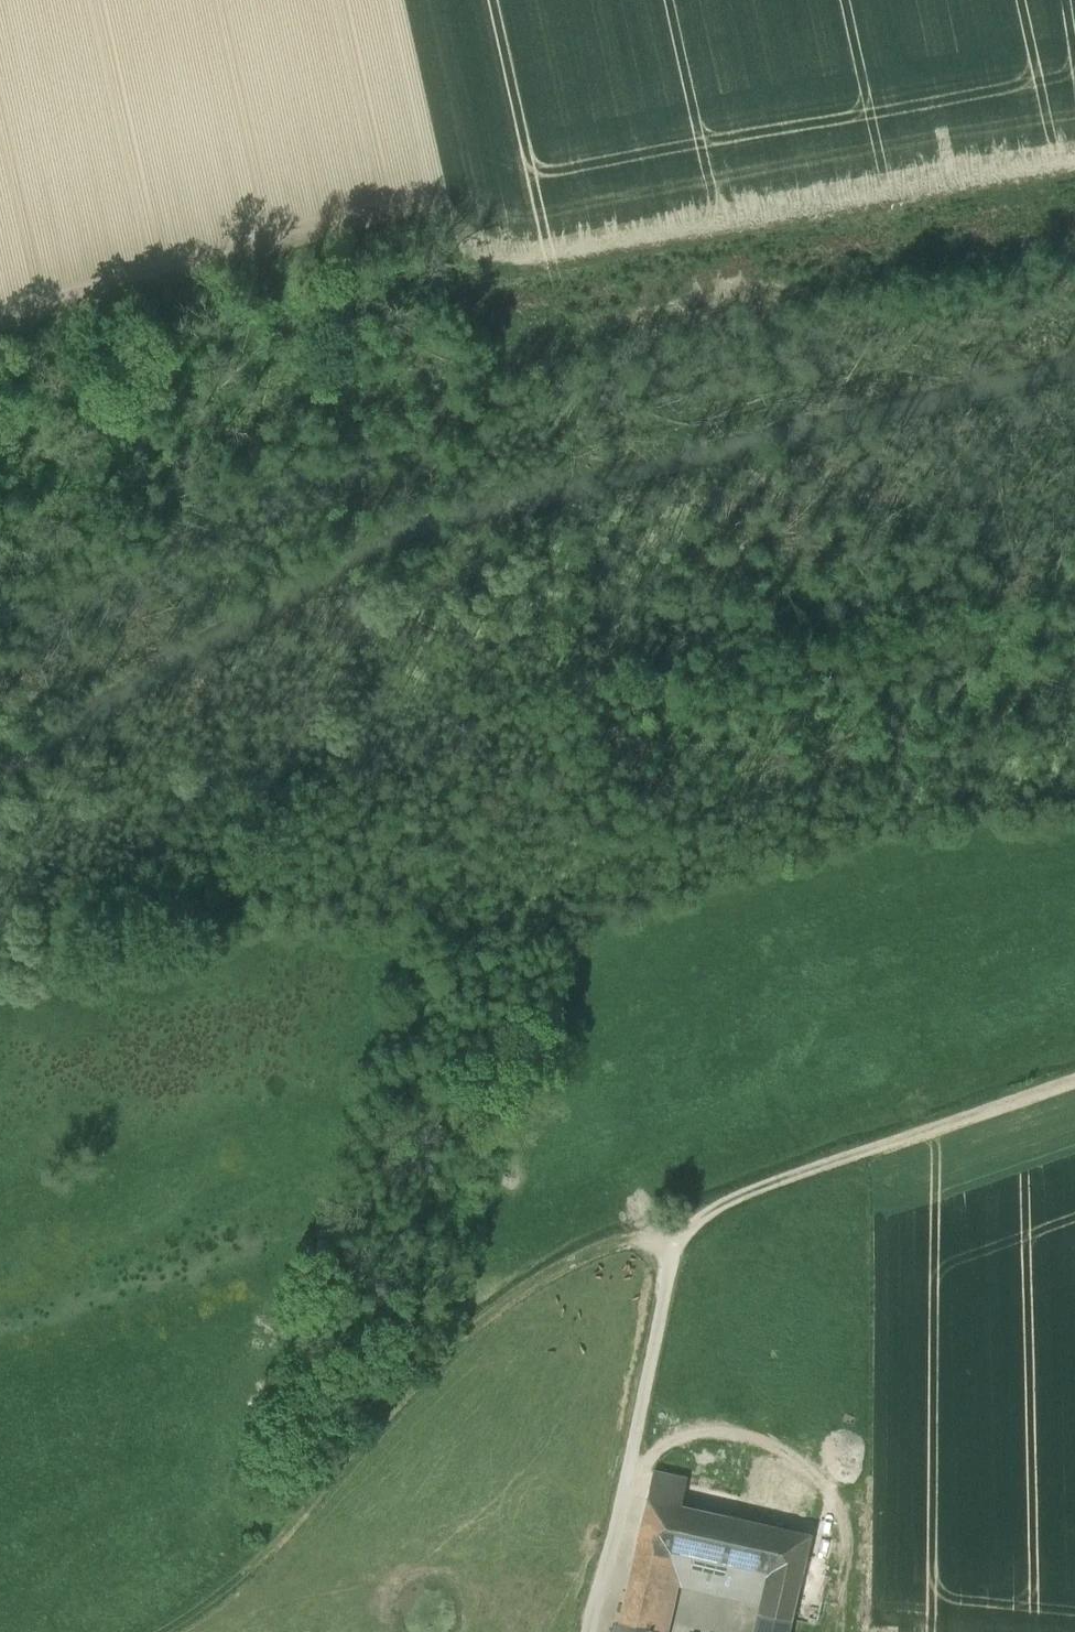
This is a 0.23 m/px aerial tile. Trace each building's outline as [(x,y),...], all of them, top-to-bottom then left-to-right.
[(663,1578),(669,1552),(691,1557),(766,1574),(759,1604),(756,1620),(789,1627),(809,1536),(680,1505),(687,1479),(654,1472),(631,1570),(663,1578)] [(663,1578),(677,1586),(685,1587),(691,1557),(669,1552),(663,1578)] [(685,1587),(759,1604),(766,1574),(691,1557),(685,1587)] [(677,1586),(663,1578),(631,1570),(626,1590),(674,1601),(677,1586)] [(674,1601),(626,1590),(618,1623),(654,1631),(667,1631),(674,1601)] [(756,1620),(753,1631),(788,1631),(789,1627),(756,1620)] [(618,1623),(617,1623),(615,1631),(654,1631),(618,1623)]
